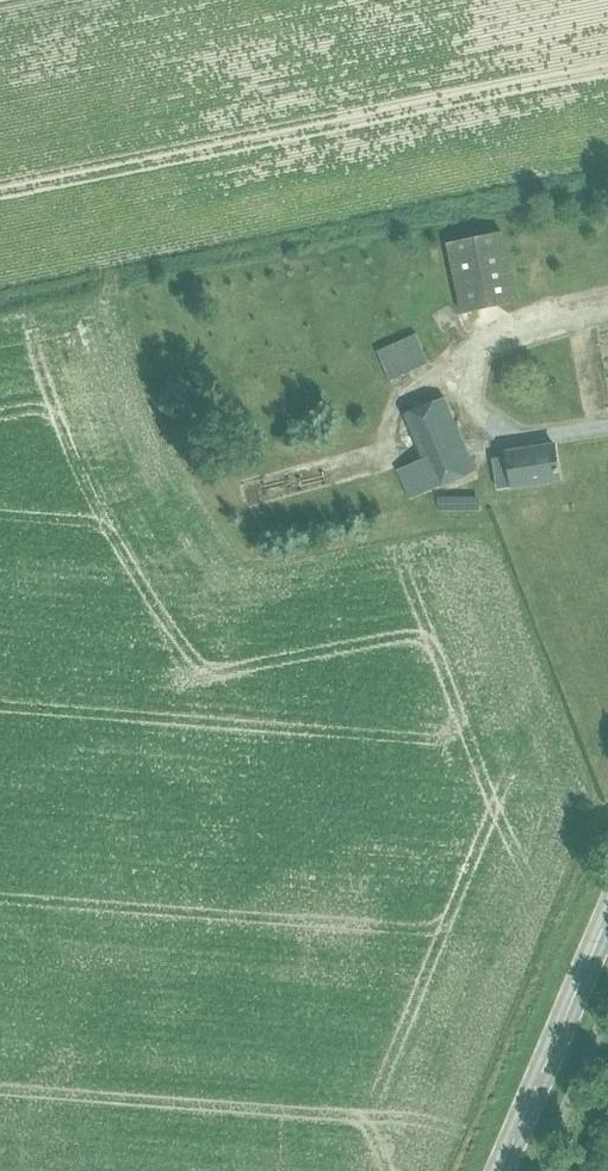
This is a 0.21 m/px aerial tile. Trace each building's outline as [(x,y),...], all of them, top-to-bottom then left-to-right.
[(448,244),(463,315),(517,304),(503,233),(448,244)] [(417,338),(378,354),(389,381),(428,366),(417,338)] [(472,473),(442,400),(403,416),(421,462),(396,472),(407,500),(472,473)] [(510,457),(497,459),(501,487),(514,485),(514,486),(561,479),(561,478),(557,447),(556,445),(509,452),(510,457)]
